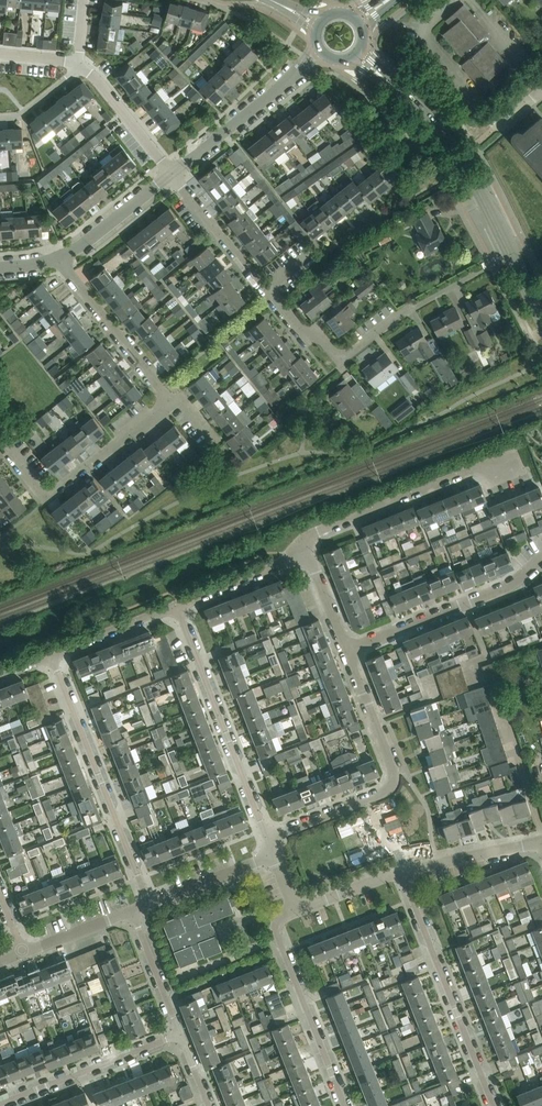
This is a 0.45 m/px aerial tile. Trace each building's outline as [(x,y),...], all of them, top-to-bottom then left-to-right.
[(47,0),(34,0),(33,7),(46,9),(47,0)] [(46,9),(60,10),(61,0),(47,0),(46,9)] [(103,11),(121,14),(123,0),(121,0),(105,0),(103,11)] [(178,23),(183,6),(170,2),(165,19),(178,23)] [(507,63),(483,36),(488,32),(477,19),(479,17),(475,12),(472,14),(463,4),(454,12),(460,19),(443,34),(462,55),(466,52),(470,57),(461,64),(486,93),(495,84),(489,78),(507,63)] [(191,27),(196,10),(183,6),(178,23),(191,27)] [(209,13),(196,10),(191,27),(204,30),(209,13)] [(119,27),(121,14),(103,11),(101,24),(119,27)] [(8,13),(0,13),(0,18),(0,27),(7,27),(8,13)] [(226,22),(216,31),(221,36),(230,26),(226,22)] [(117,40),(119,27),(101,24),(99,37),(117,40)] [(214,42),(221,36),(216,31),(210,37),(207,40),(211,45),(214,42)] [(16,45),(17,37),(17,33),(4,32),(3,44),(16,45)] [(114,53),(117,40),(99,37),(97,51),(114,53)] [(133,42),(137,48),(138,49),(142,46),(136,39),(133,42)] [(208,48),(211,45),(207,40),(203,43),(197,49),(202,54),(208,48)] [(162,50),(168,45),(165,41),(158,46),(162,50)] [(244,41),(234,50),(249,65),(258,56),(244,41)] [(128,46),(134,53),(138,49),(137,48),(133,42),(128,46)] [(172,49),(168,45),(162,50),(165,54),(172,49)] [(188,58),(190,60),(192,63),(202,54),(197,49),(188,58)] [(153,59),(160,53),(156,50),(150,56),(153,59)] [(239,74),(249,65),(234,50),(224,59),(227,62),(228,62),(239,74)] [(163,57),(160,53),(153,59),(157,63),(163,57)] [(181,59),(178,55),(172,60),(175,64),(181,59)] [(192,63),(190,60),(188,58),(178,67),(183,72),(192,63)] [(123,84),(137,73),(128,62),(114,73),(123,84)] [(243,77),(239,74),(228,62),(227,62),(218,71),(233,86),(243,77)] [(172,78),(178,72),(175,68),(168,75),(172,78)] [(223,95),(233,86),(218,71),(209,80),(223,95)] [(182,76),(178,72),(172,78),(175,82),(182,76)] [(131,94),(145,83),(137,73),(123,84),(131,94)] [(214,105),(223,95),(209,80),(199,89),(214,105)] [(83,82),(71,91),(82,104),(94,95),(83,82)] [(142,102),(156,91),(156,90),(152,93),(145,83),(131,94),(139,105),(143,102),(142,102)] [(191,98),(197,92),(193,88),(187,94),(191,98)] [(82,104),(71,91),(62,99),(73,112),(82,104)] [(151,113),(165,102),(156,91),(142,102),(143,102),(151,113)] [(201,95),(197,92),(191,98),(194,102),(201,95)] [(324,94),(313,102),(326,117),(336,109),(324,94)] [(73,112),(62,99),(51,107),(62,121),(73,112)] [(159,123),(173,112),(165,102),(151,113),(159,123)] [(326,117),(313,102),(303,110),(316,125),(326,117)] [(62,121),(51,107),(41,115),(52,129),(55,134),(66,125),(62,121)] [(316,125),(303,110),(293,118),(302,130),(305,134),(316,125)] [(102,114),(107,121),(111,118),(106,111),(102,114)] [(181,122),(173,112),(159,123),(168,133),(181,122)] [(52,129),(41,115),(30,123),(41,137),(52,129)] [(302,130),(293,118),(290,115),(280,123),(292,138),(302,130)] [(95,120),(85,127),(90,135),(94,132),(95,131),(101,126),(95,120)] [(537,121),(522,134),(521,133),(520,132),(518,132),(517,132),(516,133),(515,133),(514,133),(514,134),(513,134),(513,135),(513,136),(512,137),(512,138),(512,139),(513,139),(513,140),(513,141),(514,141),(541,174),(541,126),(537,121)] [(90,135),(85,127),(82,123),(78,127),(81,131),(74,136),(80,143),(86,138),(90,135)] [(296,143),(292,138),(280,123),(269,131),(281,147),(285,152),(296,143)] [(95,135),(100,140),(110,132),(106,127),(95,135)] [(9,129),(0,130),(0,148),(10,147),(9,129)] [(22,129),(9,129),(10,147),(23,146),(22,129)] [(281,147),(269,131),(258,140),(271,155),(281,147)] [(358,131),(345,141),(348,146),(362,136),(358,131)] [(368,137),(357,144),(361,150),(371,142),(368,137)] [(90,139),(85,143),(89,149),(94,144),(90,139)] [(271,155),(258,140),(248,148),(261,163),(265,160),(267,162),(271,163),(275,160),(271,155)] [(68,141),(64,144),(69,151),(73,148),(68,141)] [(337,154),(348,146),(345,141),(339,144),(338,143),(332,147),(334,148),(337,154)] [(75,152),(79,157),(89,149),(85,143),(75,152)] [(65,154),(69,151),(64,144),(60,147),(65,154)] [(109,152),(113,157),(125,173),(136,164),(120,144),(109,152)] [(350,157),(361,150),(357,144),(346,151),(350,157)] [(55,146),(50,149),(58,160),(63,156),(55,146)] [(247,158),(239,148),(234,152),(242,162),(243,162),(247,158)] [(322,156),(326,161),(331,158),(337,154),(334,148),(322,156)] [(339,164),(350,157),(346,151),(336,159),(339,164)] [(69,165),(79,157),(75,152),(65,160),(69,165)] [(45,153),(41,155),(46,167),(51,165),(45,153)] [(317,160),(312,163),(316,168),(320,165),(326,161),(322,156),(317,160)] [(125,173),(113,157),(103,165),(115,181),(125,173)] [(247,158),(243,162),(242,162),(250,173),(255,169),(247,158)] [(377,169),(390,186),(401,178),(384,158),(375,166),(377,169)] [(329,172),(339,164),(336,159),(325,166),(329,172)] [(63,169),(69,165),(65,160),(59,164),(55,168),(58,173),(63,169)] [(316,168),(312,163),(306,168),(301,171),(305,176),(310,173),(316,168)] [(115,181),(103,165),(92,174),(95,177),(105,189),(115,181)] [(208,190),(224,176),(216,166),(199,179),(208,190)] [(318,179),(329,172),(325,166),(314,174),(318,179)] [(44,176),(46,177),(48,181),(54,176),(58,173),(55,168),(50,171),(44,176)] [(263,179),(255,169),(250,173),(258,183),(263,179)] [(380,194),(390,186),(377,169),(367,178),(380,194)] [(305,176),(301,171),(290,178),(294,184),(305,176)] [(307,187),(318,179),(314,174),(304,181),(307,187)] [(48,181),(46,177),(44,176),(39,180),(43,185),(48,181)] [(216,200),(233,187),(224,176),(208,190),(216,200)] [(108,192),(105,189),(95,177),(85,185),(97,201),(108,192)] [(294,184),(290,178),(290,177),(275,187),(280,194),(294,184)] [(380,194),(367,178),(357,185),(357,186),(366,197),(365,197),(370,203),(380,194)] [(271,189),(263,179),(258,183),(266,193),(271,189)] [(296,194),(307,187),(304,181),(293,189),(296,194)] [(356,205),(365,197),(366,197),(357,186),(357,185),(353,181),(342,189),(356,205)] [(97,201),(85,185),(83,184),(80,184),(74,188),(73,191),(75,193),(87,209),(97,201)] [(258,186),(252,188),(254,196),(261,194),(258,186)] [(224,210),(240,197),(233,187),(216,200),(224,210)] [(277,196),(271,189),(266,193),(271,200),(274,203),(279,199),(277,196)] [(286,202),(296,194),(293,189),(282,196),(286,202)] [(356,205),(342,189),(332,197),(345,213),(356,205)] [(77,217),(87,209),(75,193),(65,201),(77,217)] [(232,220),(249,207),(240,197),(224,210),(232,220)] [(345,213),(332,197),(322,205),(335,222),(345,213)] [(288,209),(282,203),(279,199),(274,203),(282,214),(288,209)] [(335,222),(322,205),(318,200),(308,209),(312,214),(325,230),(335,222)] [(66,225),(77,217),(65,201),(54,210),(66,225)] [(237,233),(253,220),(257,217),(249,207),(232,220),(228,222),(237,233)] [(169,208),(159,216),(171,232),(177,226),(181,232),(185,228),(169,208)] [(293,216),(288,209),(282,214),(291,224),(296,220),(293,216)] [(416,234),(427,255),(448,244),(437,223),(434,225),(427,212),(412,220),(419,232),(416,234)] [(40,214),(26,215),(28,235),(42,234),(40,214)] [(315,238),(325,230),(312,214),(301,222),(315,238)] [(28,235),(26,215),(14,216),(15,236),(28,235)] [(15,236),(14,216),(1,217),(2,237),(15,236)] [(171,232),(159,216),(148,225),(160,240),(167,235),(171,240),(175,237),(171,232)] [(245,243),(261,230),(253,220),(237,233),(245,243)] [(304,230),(298,223),(296,220),(291,224),(289,226),(297,236),(304,230)] [(393,224),(382,228),(387,240),(398,235),(393,224)] [(164,245),(160,240),(148,225),(138,233),(150,248),(157,243),(161,248),(164,245)] [(253,253),(269,240),(261,230),(245,243),(253,253)] [(308,232),(296,242),(303,250),(315,241),(308,232)] [(154,253),(150,248),(138,233),(128,241),(140,257),(147,251),(151,256),(154,253)] [(278,251),(269,240),(253,253),(261,264),(278,251)] [(185,249),(189,255),(200,247),(195,241),(185,249)] [(200,269),(216,257),(207,247),(187,263),(190,267),(195,263),(200,269)] [(124,258),(131,252),(128,248),(121,254),(124,258)] [(176,259),(179,263),(185,258),(182,255),(185,253),(181,249),(178,250),(172,254),(176,259)] [(203,284),(224,268),(216,257),(200,269),(195,273),(200,279),(195,284),(198,288),(203,283),(203,284)] [(179,263),(176,259),(166,267),(169,271),(179,263)] [(99,260),(95,262),(94,263),(98,268),(103,264),(99,260)] [(138,275),(145,269),(141,264),(133,270),(138,275)] [(99,289),(113,278),(105,267),(91,278),(99,289)] [(159,280),(169,271),(166,267),(159,272),(158,270),(154,274),(159,280)] [(232,278),(224,268),(203,284),(211,294),(208,296),(208,297),(228,281),(229,281),(232,278)] [(148,273),(145,269),(138,275),(146,285),(153,279),(148,273)] [(362,276),(358,279),(361,284),(366,280),(362,276)] [(312,317),(332,302),(323,290),(331,284),(326,277),(310,289),(314,294),(302,304),(312,317)] [(106,300),(121,288),(113,278),(99,289),(104,295),(102,296),(106,300)] [(182,292),(187,289),(181,278),(176,281),(182,292)] [(161,290),(153,279),(146,285),(154,295),(161,290)] [(355,291),(361,298),(376,286),(371,279),(355,291)] [(27,293),(36,304),(50,293),(45,287),(46,285),(43,281),(27,293)] [(237,291),(229,281),(228,281),(208,297),(211,301),(216,296),(221,303),(237,291)] [(173,291),(177,288),(172,282),(168,285),(173,291)] [(115,309),(129,298),(121,288),(106,300),(109,304),(110,303),(115,309)] [(181,294),(177,288),(173,291),(177,297),(181,294)] [(154,295),(158,300),(165,294),(161,290),(154,295)] [(480,326),(491,321),(494,321),(499,319),(499,316),(496,309),(497,309),(488,290),(479,294),(480,296),(467,302),(475,319),(476,319),(480,326)] [(245,301),(237,291),(221,303),(216,307),(219,311),(220,311),(225,318),(245,301)] [(55,299),(50,293),(36,304),(44,314),(59,302),(56,298),(55,299)] [(122,321),(138,309),(142,305),(134,295),(129,298),(115,309),(120,316),(119,317),(122,321)] [(66,313),(61,307),(63,306),(59,302),(44,314),(52,325),(56,322),(66,313)] [(174,313),(181,308),(177,303),(170,308),(174,313)] [(189,312),(193,309),(189,303),(185,306),(189,312)] [(351,303),(328,320),(339,334),(354,322),(348,315),(356,309),(351,303)] [(3,312),(7,317),(13,312),(10,307),(3,312)] [(431,321),(439,336),(463,324),(454,307),(445,312),(446,314),(431,321)] [(184,312),(181,308),(174,313),(178,317),(184,312)] [(135,327),(146,319),(138,309),(122,321),(126,325),(127,324),(132,330),(135,328),(135,327)] [(189,312),(198,322),(202,319),(193,309),(189,312)] [(70,310),(66,313),(56,322),(64,332),(79,320),(76,316),(75,317),(70,310)] [(142,339),(158,326),(149,316),(146,319),(135,327),(135,328),(140,333),(139,335),(142,339)] [(258,340),(273,328),(265,317),(244,333),(248,338),(253,334),(257,340),(258,340)] [(72,342),(86,331),(81,325),(83,324),(79,320),(64,332),(72,342)] [(19,334),(27,328),(23,323),(16,329),(19,334)] [(191,334),(197,328),(194,323),(187,329),(191,334)] [(203,328),(206,332),(212,328),(208,324),(203,328)] [(152,348),(166,337),(158,326),(142,339),(145,343),(147,342),(152,348)] [(404,354),(408,360),(411,361),(419,357),(424,357),(432,352),(426,342),(427,341),(418,327),(409,332),(410,333),(397,342),(404,354)] [(480,343),(476,336),(472,327),(464,331),(472,347),(480,343)] [(30,332),(27,328),(19,334),(23,338),(30,332)] [(197,328),(191,334),(194,338),(201,332),(197,328)] [(266,350),(281,338),(273,328),(258,340),(257,340),(252,343),(256,348),(261,344),(266,350)] [(91,337),(86,331),(72,342),(80,353),(96,341),(92,336),(91,337)] [(486,331),(476,336),(480,343),(483,349),(493,344),(486,331)] [(14,343),(18,339),(13,332),(8,335),(14,343)] [(159,359),(174,347),(166,337),(152,348),(157,354),(155,355),(159,359)] [(275,360),(289,348),(281,338),(266,350),(261,354),(264,358),(270,354),(274,360),(275,360)] [(87,354),(95,364),(110,352),(107,348),(106,349),(101,342),(87,354)] [(32,350),(35,355),(38,352),(43,349),(39,344),(32,350)] [(241,344),(236,348),(243,358),(248,355),(241,344)] [(230,352),(235,358),(239,355),(230,345),(226,348),(230,352)] [(182,358),(174,347),(159,359),(162,363),(163,362),(168,369),(182,358)] [(282,370),(297,358),(289,348),(275,360),(274,360),(269,364),(272,369),(278,365),(282,370)] [(43,349),(38,352),(35,355),(39,360),(47,354),(43,349)] [(114,356),(110,352),(95,364),(103,374),(117,363),(112,357),(114,356)] [(364,374),(366,376),(367,376),(375,386),(397,369),(385,352),(362,370),(365,374),(364,374)] [(243,361),(239,355),(235,358),(239,364),(243,361)] [(294,378),(310,366),(309,366),(312,364),(307,358),(304,360),(301,355),(297,358),(282,370),(280,371),(284,376),(289,371),(294,378)] [(447,378),(451,385),(459,380),(455,373),(453,374),(442,355),(432,360),(444,379),(447,378)] [(228,371),(235,365),(232,361),(225,367),(228,371)] [(111,385),(127,373),(123,368),(122,369),(117,363),(103,374),(111,385)] [(48,371),(52,376),(59,370),(55,365),(48,371)] [(239,370),(235,365),(228,371),(232,376),(239,370)] [(303,389),(318,377),(310,366),(294,378),(289,382),(292,386),(297,382),(303,389)] [(246,373),(251,379),(255,376),(250,369),(246,373)] [(196,396),(211,384),(216,380),(208,370),(189,385),(194,391),(193,392),(196,396)] [(410,391),(418,385),(408,371),(400,377),(410,391)] [(130,377),(127,373),(111,385),(119,395),(134,384),(129,378),(130,377)] [(263,386),(255,376),(251,379),(259,390),(263,386)] [(81,383),(77,378),(70,384),(74,388),(81,383)] [(66,379),(59,384),(63,389),(70,383),(66,379)] [(344,414),(351,408),(354,411),(363,403),(365,406),(372,401),(360,385),(353,391),(344,379),(336,385),(340,390),(330,397),(344,414)] [(241,387),(245,391),(252,386),(248,381),(241,387)] [(138,390),(134,384),(119,395),(128,406),(143,393),(140,389),(138,390)] [(206,406),(220,394),(211,384),(196,396),(200,401),(201,400),(206,406)] [(252,386),(245,391),(248,396),(255,390),(252,386)] [(272,396),(263,386),(259,390),(267,400),(272,396)] [(432,386),(424,392),(429,398),(436,392),(432,386)] [(87,404),(94,399),(90,394),(83,399),(87,404)] [(213,417),(228,405),(220,394),(206,406),(211,412),(209,413),(213,417)] [(66,396),(62,400),(68,407),(72,403),(66,396)] [(276,402),(272,396),(267,400),(272,405),(276,402)] [(97,403),(94,399),(87,404),(90,409),(97,403)] [(68,407),(62,400),(57,404),(63,411),(68,407)] [(258,408),(261,412),(268,407),(264,402),(258,408)] [(222,426),(236,415),(228,405),(213,417),(216,421),(217,420),(222,426)] [(241,428),(245,425),(251,420),(243,410),(236,415),(222,426),(227,432),(226,433),(229,437),(241,428)] [(46,412),(41,416),(47,423),(52,420),(46,412)] [(266,418),(269,422),(277,416),(273,412),(266,418)] [(100,420),(103,425),(110,419),(106,415),(100,420)] [(41,416),(37,420),(43,427),(47,423),(41,416)] [(277,416),(269,422),(273,427),(280,421),(277,416)] [(104,431),(93,417),(83,426),(95,441),(99,437),(98,436),(104,431)] [(175,425),(164,434),(176,448),(186,439),(175,425)] [(95,441),(83,426),(72,434),(84,448),(90,443),(91,444),(95,441)] [(249,438),(241,428),(229,437),(227,439),(232,445),(231,446),(234,451),(249,438)] [(31,436),(25,429),(21,433),(26,440),(31,436)] [(77,453),(84,448),(72,434),(62,442),(74,457),(78,454),(77,453)] [(176,448),(164,434),(154,442),(165,456),(176,448)] [(258,449),(249,438),(234,451),(237,455),(239,454),(244,460),(258,449)] [(70,461),(74,457),(62,442),(52,450),(63,464),(69,459),(70,461)] [(154,442),(144,450),(152,461),(154,465),(165,456),(154,442)] [(152,461),(144,450),(141,446),(131,455),(142,469),(152,461)] [(57,469),(63,464),(52,450),(41,459),(53,474),(58,470),(57,469)] [(194,458),(199,465),(204,462),(198,454),(194,458)] [(142,469),(131,455),(120,463),(132,477),(142,469)] [(132,477),(120,463),(110,471),(121,485),(132,477)] [(188,475),(185,471),(182,467),(177,471),(180,474),(183,478),(188,475)] [(121,485),(110,471),(100,480),(111,494),(121,485)] [(183,478),(180,474),(177,471),(173,475),(179,482),(183,478)] [(2,476),(0,478),(0,495),(10,487),(2,476)] [(94,479),(83,487),(94,501),(105,493),(94,479)] [(154,484),(158,489),(160,491),(164,488),(159,480),(154,484)] [(160,491),(158,489),(154,484),(149,488),(155,495),(160,491)] [(467,489),(473,504),(485,499),(485,500),(486,499),(480,484),(479,484),(480,485),(468,490),(467,489)] [(0,495),(0,505),(3,509),(19,497),(10,487),(0,495)] [(94,501),(83,487),(73,496),(84,510),(94,501)] [(526,492),(532,507),(534,506),(536,511),(541,509),(541,494),(539,487),(538,487),(539,488),(527,493),(527,492),(526,492)] [(473,504),(467,489),(467,490),(455,495),(455,494),(461,509),(473,504)] [(532,507),(526,492),(526,493),(514,498),(514,497),(520,512),(532,507)] [(461,509),(455,494),(455,495),(443,500),(443,499),(442,499),(448,514),(461,509)] [(84,510),(73,496),(63,504),(74,518),(84,510)] [(19,497),(3,509),(0,511),(0,516),(1,517),(6,513),(11,519),(26,507),(19,497)] [(138,497),(133,500),(139,508),(144,504),(138,497)] [(520,512),(514,497),(514,498),(502,502),(507,517),(520,512)] [(448,514),(442,499),(443,500),(431,505),(430,504),(436,519),(438,524),(450,519),(448,514)] [(139,508),(133,500),(129,504),(135,511),(139,508)] [(507,517),(502,502),(501,502),(502,503),(490,507),(489,507),(495,522),(495,521),(507,517)] [(74,518),(63,504),(52,512),(63,526),(74,518)] [(436,519),(430,504),(430,505),(418,510),(418,509),(426,531),(432,529),(429,522),(436,519)] [(401,511),(400,511),(407,527),(409,532),(414,530),(412,525),(419,522),(413,506),(412,507),(413,507),(401,512),(401,511)] [(407,527),(400,511),(400,512),(389,517),(388,516),(394,532),(407,527)] [(111,513),(107,517),(112,524),(117,520),(111,513)] [(112,524),(107,517),(106,516),(95,525),(101,533),(112,524)] [(394,532),(388,516),(388,517),(376,522),(376,521),(382,537),(394,532)] [(490,519),(481,522),(483,525),(481,526),(482,529),(493,525),(490,519)] [(382,537),(376,521),(375,521),(376,522),(364,527),(364,526),(363,526),(369,542),(382,537)] [(482,529),(481,526),(483,525),(481,522),(471,526),(473,533),(482,529)] [(541,532),(540,529),(541,528),(540,525),(530,529),(532,536),(541,532)] [(456,536),(458,535),(457,532),(454,527),(449,529),(451,534),(444,537),(446,544),(458,539),(456,536)] [(466,528),(457,532),(458,535),(456,536),(458,539),(468,535),(466,528)] [(494,528),(484,532),(485,535),(486,535),(488,538),(497,534),(494,528)] [(91,530),(86,533),(92,540),(96,537),(91,530)] [(525,531),(516,535),(517,538),(515,539),(517,542),(527,538),(525,531)] [(488,538),(486,535),(485,535),(484,532),(475,536),(477,542),(488,538)] [(92,540),(86,533),(81,537),(87,544),(92,540)] [(517,542),(515,539),(517,538),(516,535),(505,539),(508,545),(517,542)] [(358,540),(362,552),(369,550),(364,537),(358,540)] [(446,544),(444,537),(431,542),(434,549),(443,545),(446,544)] [(470,538),(459,542),(460,545),(462,545),(463,548),(472,544),(470,538)] [(416,549),(415,545),(414,546),(412,540),(402,544),(406,556),(415,552),(414,549),(416,549)] [(424,542),(415,545),(416,549),(414,549),(415,552),(426,548),(424,542)] [(463,548),(462,545),(460,545),(459,542),(450,546),(452,552),(463,548)] [(446,551),(443,545),(434,549),(436,555),(446,551)] [(329,565),(330,566),(345,560),(340,547),(325,553),(325,554),(326,553),(330,565),(329,565)] [(427,551),(417,555),(418,559),(420,558),(421,561),(430,557),(427,551)] [(364,555),(368,566),(371,564),(370,563),(373,561),(370,552),(364,555)] [(399,552),(390,555),(391,559),(390,559),(391,562),(402,558),(399,552)] [(507,552),(494,557),(500,572),(501,572),(500,572),(512,567),(513,567),(507,552)] [(391,562),(390,559),(391,559),(390,555),(379,560),(382,566),(391,562)] [(421,561),(420,558),(418,559),(417,555),(408,559),(410,565),(421,561)] [(500,572),(494,557),(482,562),(488,577),(488,576),(500,572)] [(476,582),(470,567),(466,558),(461,561),(464,569),(457,572),(463,587),(464,587),(463,586),(475,582),(476,582)] [(350,572),(345,560),(330,566),(335,577),(334,578),(350,572)] [(378,572),(373,561),(370,563),(371,564),(368,566),(371,575),(378,572)] [(403,561),(392,565),(393,569),(395,568),(396,571),(405,567),(403,561)] [(488,577),(482,562),(470,567),(476,582),(476,581),(488,577)] [(396,571),(395,568),(393,569),(392,565),(383,569),(386,575),(396,571)] [(446,590),(440,575),(437,567),(431,569),(434,577),(428,580),(434,595),(446,590),(446,591),(446,590)] [(453,570),(440,575),(446,590),(447,590),(446,590),(458,585),(458,586),(459,585),(453,570)] [(357,578),(353,580),(350,572),(334,578),(335,578),(340,590),(339,590),(355,584),(359,583),(357,578)] [(373,579),(378,591),(381,589),(380,588),(384,587),(380,577),(373,579)] [(286,596),(285,594),(283,588),(280,580),(279,580),(280,581),(268,586),(276,607),(282,605),(279,599),(286,596)] [(434,595),(428,580),(415,585),(422,600),(433,595),(434,596),(434,595)] [(409,605),(403,590),(399,581),(393,583),(397,592),(391,595),(397,611),(397,610),(409,605),(409,606),(409,605)] [(285,594),(299,589),(296,583),(283,588),(285,594)] [(360,597),(355,584),(339,590),(339,591),(340,591),(345,602),(344,603),(360,597)] [(276,607),(268,586),(268,585),(267,585),(267,586),(255,590),(255,591),(261,605),(264,613),(277,608),(276,607)] [(422,600),(415,585),(403,590),(409,605),(410,605),(409,605),(421,600),(421,601),(422,600)] [(388,597),(384,587),(380,588),(381,589),(378,591),(381,599),(388,597)] [(301,595),(299,589),(285,594),(286,596),(288,600),(301,595)] [(261,605),(255,591),(243,595),(242,595),(243,595),(248,610),(251,618),(257,616),(254,608),(261,605)] [(541,602),(538,594),(526,599),(525,598),(525,599),(531,614),(541,609),(541,605),(541,602)] [(248,610),(243,595),(231,600),(236,615),(248,610)] [(303,601),(301,595),(288,600),(290,606),(303,601)] [(364,609),(360,597),(344,603),(345,603),(349,615),(364,609)] [(236,615),(231,600),(230,599),(230,600),(218,605),(224,620),(236,615)] [(531,614),(525,599),(513,604),(513,603),(513,604),(519,619),(531,614)] [(389,600),(382,602),(387,614),(394,612),(389,600)] [(292,612),(306,607),(303,601),(290,606),(292,612)] [(226,626),(224,620),(218,605),(218,604),(217,604),(218,605),(206,610),(206,609),(205,609),(213,630),(226,626)] [(522,626),(519,619),(513,604),(501,609),(501,608),(500,608),(501,609),(506,624),(509,631),(522,626)] [(295,618),(308,613),(306,607),(292,612),(295,618)] [(369,622),(364,609),(349,615),(349,616),(350,615),(354,627),(354,628),(369,622)] [(506,624),(501,609),(489,613),(488,613),(488,614),(494,629),(506,624)] [(310,619),(308,613),(295,618),(297,624),(310,619)] [(494,629),(488,614),(476,618),(482,633),(494,629)] [(454,621),(460,636),(473,631),(466,616),(466,617),(454,621)] [(287,628),(297,624),(295,618),(285,622),(287,628)] [(303,625),(308,638),(323,632),(318,620),(319,620),(319,619),(303,625)] [(460,636),(454,621),(453,621),(454,622),(442,626),(441,626),(448,641),(460,636)] [(280,623),(269,628),(270,631),(272,630),(273,633),(282,630),(280,623)] [(448,641),(441,626),(441,627),(430,631),(429,631),(438,654),(444,652),(441,644),(448,641)] [(273,633),(272,630),(270,631),(269,628),(260,631),(262,637),(273,633)] [(154,644),(152,638),(149,631),(148,631),(149,632),(137,636),(143,651),(155,646),(154,644)] [(438,654),(429,631),(429,632),(417,636),(423,651),(430,648),(432,652),(436,650),(438,654)] [(323,632),(308,638),(301,640),(303,646),(311,644),(313,650),(328,645),(328,644),(323,633),(324,632),(323,632)] [(536,632),(527,636),(528,639),(526,640),(528,643),(539,639),(536,632)] [(154,644),(168,639),(165,633),(152,638),(154,644)] [(255,633),(244,637),(245,640),(247,640),(248,643),(257,639),(255,633)] [(278,635),(272,638),(276,648),(282,645),(278,635)] [(143,651),(137,636),(136,636),(136,637),(125,641),(130,656),(143,651)] [(423,651),(417,636),(416,636),(417,637),(405,641),(404,641),(410,656),(423,651)] [(528,643),(526,640),(528,639),(527,636),(516,640),(519,647),(528,643)] [(248,643),(247,640),(245,640),(244,637),(235,641),(237,647),(248,643)] [(157,650),(170,645),(168,639),(154,644),(155,646),(157,650)] [(263,641),(267,653),(274,651),(269,639),(263,641)] [(130,656),(125,641),(124,641),(112,646),(118,661),(130,656)] [(223,653),(235,648),(233,642),(220,647),(223,653)] [(511,642),(501,646),(504,653),(514,649),(511,642)] [(118,661),(112,646),(112,645),(111,646),(100,651),(105,666),(118,661)] [(172,651),(170,645),(157,650),(159,656),(172,651)] [(332,657),(328,645),(313,650),(305,654),(310,666),(332,657)] [(504,653),(501,646),(489,651),(492,658),(504,653)] [(476,648),(467,651),(468,654),(467,655),(468,658),(479,654),(476,648)] [(399,656),(393,659),(395,664),(402,662),(401,661),(404,660),(405,661),(408,660),(404,649),(397,651),(399,656)] [(100,651),(99,650),(99,651),(87,656),(87,655),(86,655),(87,656),(93,671),(95,675),(107,671),(105,666),(100,651)] [(278,653),(282,663),(285,662),(284,660),(288,659),(284,650),(278,653)] [(175,657),(172,651),(159,656),(161,662),(175,657)] [(468,658),(467,655),(468,654),(467,651),(456,656),(459,662),(468,658)] [(235,652),(219,658),(220,658),(225,670),(240,664),(235,652)] [(268,656),(272,667),(276,666),(275,664),(278,663),(275,654),(268,656)] [(395,664),(393,659),(392,657),(384,660),(382,654),(367,661),(372,673),(371,673),(392,665),(395,664)] [(93,671),(87,656),(75,660),(74,660),(80,675),(93,671)] [(140,659),(144,669),(151,667),(147,656),(140,659)] [(333,656),(332,657),(310,666),(315,678),(323,675),(337,670),(338,669),(337,669),(333,657),(333,656)] [(163,669),(177,663),(175,657),(161,662),(164,668),(163,668),(163,669)] [(443,668),(442,665),(444,665),(442,661),(442,662),(439,657),(428,662),(432,673),(443,668)] [(454,657),(442,661),(444,665),(442,665),(443,668),(456,663),(454,657)] [(292,670),(288,659),(284,660),(285,662),(282,663),(286,672),(292,670)] [(401,661),(402,662),(405,671),(412,669),(408,660),(405,661),(404,660),(401,661)] [(484,672),(497,668),(495,662),(482,666),(484,672)] [(179,670),(177,663),(163,669),(166,675),(179,670)] [(282,673),(278,663),(275,664),(276,666),(272,667),(276,676),(282,673)] [(240,664),(225,670),(224,670),(224,671),(225,671),(229,682),(244,677),(240,664)] [(392,680),(390,675),(395,673),(392,665),(371,673),(372,674),(372,673),(377,685),(376,685),(376,686),(392,680)] [(461,665),(448,670),(451,677),(463,673),(461,665)] [(415,668),(419,678),(429,674),(427,668),(422,670),(421,666),(415,668)] [(166,675),(163,669),(163,668),(154,672),(156,679),(166,675)] [(486,679),(499,675),(497,668),(484,672),(486,679)] [(174,683),(176,689),(192,683),(187,671),(188,671),(187,670),(164,679),(167,686),(174,683)] [(342,681),(337,670),(323,675),(327,687),(342,681)] [(451,677),(448,670),(436,675),(438,681),(451,677)] [(452,683),(465,679),(463,673),(451,677),(452,683)] [(149,674),(137,678),(138,681),(140,681),(141,684),(151,680),(149,674)] [(286,678),(290,687),(290,689),(293,688),(293,686),(295,684),(296,685),(310,680),(305,677),(300,679),(298,674),(286,678)] [(407,676),(411,685),(414,684),(415,686),(418,684),(414,674),(407,676)] [(501,681),(499,675),(486,679),(488,685),(501,681)] [(249,689),(244,677),(229,682),(229,683),(230,683),(234,695),(234,696),(238,694),(249,689)] [(452,683),(451,677),(438,681),(440,687),(452,683)] [(141,684),(140,681),(138,681),(137,678),(128,682),(131,688),(141,684)] [(286,688),(290,687),(286,678),(280,681),(281,682),(264,689),(268,697),(284,690),(284,691),(287,690),(286,688)] [(454,689),(467,685),(465,679),(452,683),(454,689)] [(28,695),(28,693),(25,687),(22,680),(22,681),(10,685),(16,700),(28,695)] [(397,692),(392,680),(376,686),(377,686),(382,698),(381,698),(397,692)] [(343,681),(342,681),(327,687),(332,700),(347,694),(348,694),(347,694),(342,682),(343,682),(343,681)] [(28,693),(41,688),(39,682),(25,687),(28,693)] [(192,682),(192,683),(176,689),(181,701),(196,695),(192,683),(192,682)] [(123,683),(113,688),(114,691),(115,690),(117,693),(126,690),(123,683)] [(454,689),(452,683),(440,687),(442,693),(454,689)] [(300,695),(296,685),(295,684),(293,686),(293,688),(290,689),(294,698),(300,695)] [(423,696),(418,684),(415,686),(414,684),(411,685),(414,693),(410,695),(412,701),(423,696)] [(10,685),(9,685),(10,685),(0,689),(0,696),(3,705),(16,700),(10,685)] [(92,685),(85,687),(88,693),(94,691),(92,685)] [(143,687),(148,700),(160,695),(158,689),(152,692),(149,685),(143,687)] [(469,691),(467,685),(454,689),(456,695),(464,692),(469,691)] [(471,698),(486,693),(484,686),(469,691),(464,692),(468,706),(473,705),(471,698)] [(294,698),(290,689),(290,687),(286,688),(287,690),(284,691),(287,700),(294,698)] [(31,699),(43,694),(41,688),(28,693),(28,695),(29,695),(31,699)] [(117,693),(115,690),(114,691),(113,688),(104,691),(106,697),(117,693)] [(140,688),(134,691),(138,701),(144,698),(140,688)] [(252,688),(249,689),(238,694),(242,706),(257,700),(252,688)] [(456,695),(454,689),(442,693),(444,699),(456,695)] [(88,695),(91,704),(101,700),(98,691),(88,695)] [(399,699),(397,692),(381,698),(382,698),(386,710),(386,711),(409,702),(407,696),(399,699)] [(489,701),(486,693),(471,698),(473,705),(474,706),(489,701)] [(33,705),(46,700),(43,694),(31,699),(33,705)] [(352,706),(347,694),(332,700),(326,702),(331,714),(352,707),(353,707),(352,706)] [(197,695),(196,695),(181,701),(186,714),(201,708),(202,708),(202,707),(201,708),(197,696),(197,695)] [(35,711),(48,707),(46,700),(33,705),(35,711)] [(149,702),(154,713),(157,712),(156,710),(159,709),(156,700),(149,702)] [(257,700),(242,706),(241,706),(242,707),(247,719),(262,713),(257,700)] [(297,702),(301,713),(304,711),(304,710),(307,709),(304,700),(297,702)] [(93,707),(98,719),(113,713),(108,701),(92,707),(93,707)] [(491,708),(489,701),(474,706),(476,713),(491,708)] [(288,706),(292,716),(295,715),(294,713),(298,712),(294,703),(288,706)] [(410,726),(440,716),(438,708),(433,709),(431,703),(410,710),(412,715),(407,716),(410,726)] [(140,706),(144,717),(147,716),(146,714),(149,712),(146,704),(140,706)] [(160,711),(159,709),(156,710),(157,712),(154,713),(157,722),(163,720),(161,715),(173,710),(171,706),(160,711)] [(307,710),(307,709),(304,710),(304,711),(301,713),(305,722),(311,719),(309,714),(318,710),(316,706),(307,710)] [(50,713),(48,707),(35,711),(38,718),(50,713)] [(357,719),(352,707),(331,714),(336,727),(357,719)] [(206,720),(201,708),(186,714),(191,726),(206,720),(207,720),(206,720)] [(494,717),(491,708),(476,713),(479,722),(494,717)] [(154,724),(149,712),(146,714),(147,716),(144,717),(148,726),(154,724)] [(302,723),(298,712),(294,713),(295,715),(292,716),(295,725),(302,723)] [(53,719),(50,713),(38,718),(40,724),(53,719)] [(113,713),(98,719),(97,719),(97,720),(98,720),(102,731),(102,732),(117,726),(113,713)] [(265,720),(262,713),(247,719),(246,719),(247,719),(252,731),(267,725),(272,723),(270,718),(265,720)] [(443,723),(440,716),(410,726),(413,735),(418,733),(419,738),(445,729),(440,731),(438,725),(443,723)] [(496,724),(494,717),(479,722),(481,729),(496,724)] [(27,722),(29,728),(40,724),(38,718),(27,722)] [(46,725),(51,737),(66,731),(62,719),(46,725)] [(211,732),(206,720),(191,726),(196,739),(211,733),(212,733),(211,732)] [(311,737),(317,735),(316,733),(312,722),(306,724),(311,737)] [(351,732),(361,728),(359,722),(349,726),(351,732)] [(11,728),(12,731),(14,730),(15,733),(24,730),(22,724),(11,728)] [(498,731),(496,724),(481,729),(483,736),(498,731)] [(267,725),(252,731),(251,731),(251,732),(252,731),(256,743),(271,738),(267,725)] [(127,730),(120,732),(117,726),(102,732),(103,732),(107,744),(107,745),(111,743),(125,737),(129,735),(127,730)] [(158,728),(161,736),(162,739),(165,737),(164,735),(167,734),(164,726),(158,728)] [(14,730),(12,731),(11,728),(0,732),(0,733),(2,738),(15,733),(14,730)] [(161,736),(158,728),(151,731),(155,741),(158,740),(157,738),(161,736)] [(304,728),(298,731),(301,740),(307,738),(304,728)] [(343,728),(332,732),(333,735),(335,735),(336,738),(335,738),(337,743),(338,743),(336,738),(345,734),(343,728)] [(448,735),(445,729),(419,738),(422,747),(427,745),(429,750),(454,742),(452,734),(448,735)] [(67,731),(66,731),(51,737),(56,750),(71,744),(66,732),(67,732),(67,731)] [(501,738),(498,731),(483,736),(486,742),(501,738)] [(337,743),(335,738),(336,738),(335,735),(333,735),(332,732),(324,735),(326,742),(331,746),(337,743)] [(24,733),(17,736),(21,746),(27,743),(24,733)] [(216,745),(211,733),(196,739),(200,751),(216,745),(216,744),(216,745)] [(171,745),(167,734),(164,735),(165,737),(162,739),(165,747),(171,745)] [(165,747),(162,739),(161,736),(157,738),(158,740),(155,741),(158,750),(165,747)] [(14,737),(8,740),(11,749),(18,747),(14,737)] [(130,749),(125,737),(111,743),(115,755),(130,749)] [(271,738),(256,743),(256,744),(257,744),(261,756),(261,757),(270,753),(276,750),(271,738)] [(318,738),(308,742),(309,745),(310,744),(312,748),(321,744),(318,738)] [(503,744),(501,738),(486,742),(488,749),(503,744)] [(312,748),(310,744),(309,745),(308,742),(298,745),(301,752),(312,748)] [(428,765),(455,757),(453,751),(457,749),(454,742),(429,750),(430,754),(425,756),(428,765)] [(72,743),(71,744),(56,750),(61,762),(76,756),(71,744),(72,744),(72,743)] [(505,751),(503,744),(488,749),(490,756),(505,751)] [(220,757),(216,745),(200,751),(205,763),(220,757)] [(294,747),(283,751),(284,754),(286,753),(287,757),(296,753),(294,747)] [(23,751),(27,761),(29,760),(29,759),(33,757),(29,748),(23,751)] [(135,762),(130,749),(115,755),(115,756),(120,767),(135,762)] [(168,751),(173,762),(176,761),(175,759),(178,758),(174,749),(168,751)] [(287,757),(286,753),(284,754),(283,751),(274,755),(276,761),(287,757)] [(507,758),(505,751),(490,756),(491,760),(486,762),(487,765),(507,758)] [(14,754),(18,765),(21,764),(20,762),(23,761),(20,752),(14,754)] [(158,755),(163,766),(166,765),(165,763),(168,762),(165,753),(158,755)] [(273,759),(270,753),(261,757),(258,758),(260,764),(273,759)] [(77,756),(76,756),(61,762),(66,774),(81,769),(76,757),(77,756)] [(37,768),(33,757),(29,759),(29,760),(27,761),(30,771),(37,768)] [(221,757),(220,757),(205,763),(210,776),(226,770),(226,769),(225,770),(221,758),(221,757)] [(428,781),(458,771),(456,763),(452,765),(450,759),(455,757),(428,765),(430,770),(425,772),(428,781)] [(178,760),(178,758),(175,759),(176,761),(173,762),(178,776),(188,772),(182,758),(178,760)] [(275,765),(273,759),(260,764),(262,770),(273,766),(275,765)] [(366,779),(360,764),(358,759),(351,762),(350,759),(345,761),(348,769),(354,784),(354,783),(366,779)] [(360,764),(366,779),(366,780),(367,779),(366,779),(378,774),(379,775),(379,774),(373,759),(360,764)] [(27,772),(23,761),(20,762),(21,764),(18,765),(21,774),(27,772)] [(497,772),(510,768),(508,761),(491,766),(494,777),(498,776),(499,777),(497,772)] [(140,774),(135,762),(120,767),(119,768),(120,768),(125,780),(140,774)] [(172,772),(168,762),(165,763),(166,765),(163,766),(166,775),(172,772)] [(262,770),(265,776),(275,772),(273,766),(262,770)] [(509,773),(512,782),(520,779),(516,766),(510,768),(497,772),(499,777),(509,773)] [(82,768),(81,769),(66,774),(71,787),(86,781),(81,769),(82,769),(82,768)] [(354,784),(348,769),(335,773),(341,788),(341,789),(342,789),(342,788),(354,784)] [(45,770),(39,771),(45,791),(51,790),(45,770)] [(461,778),(458,771),(428,781),(431,790),(436,788),(438,793),(459,786),(457,780),(461,778)] [(217,777),(219,783),(230,779),(227,773),(217,777)] [(341,788),(335,773),(323,778),(329,793),(329,794),(330,794),(329,793),(341,788)] [(37,774),(31,776),(34,785),(35,787),(38,786),(38,784),(41,782),(37,774)] [(140,774),(125,780),(124,780),(124,781),(125,780),(130,792),(144,787),(151,784),(148,778),(142,780),(140,774)] [(184,774),(178,776),(182,787),(188,784),(184,774)] [(316,798),(310,783),(307,775),(295,779),(298,788),(304,803),(304,804),(305,803),(304,803),(316,798)] [(34,785),(31,776),(24,779),(29,790),(32,788),(32,786),(34,785)] [(174,778),(168,780),(172,790),(178,788),(174,778)] [(329,793),(323,778),(310,783),(316,798),(317,799),(317,798),(329,793)] [(212,779),(201,783),(202,785),(204,785),(205,788),(214,785),(212,779)] [(489,779),(475,784),(476,788),(490,783),(489,779)] [(86,781),(71,787),(75,799),(90,793),(86,781),(87,781),(86,781)] [(45,793),(41,782),(38,784),(38,786),(35,787),(38,796),(45,793)] [(205,788),(204,785),(202,785),(201,783),(192,786),(194,792),(205,788)] [(0,786),(0,800),(4,798),(9,796),(5,784),(0,786)] [(468,784),(460,786),(462,793),(470,790),(468,784)] [(38,796),(35,787),(34,785),(32,786),(32,788),(29,790),(32,798),(38,796)] [(149,799),(144,787),(130,792),(129,792),(129,793),(130,793),(135,805),(147,800),(149,799)] [(187,788),(178,792),(180,798),(183,804),(191,801),(189,794),(187,788)] [(304,803),(298,788),(286,793),(289,800),(291,808),(292,808),(304,803)] [(291,808),(289,800),(286,793),(285,793),(284,789),(272,793),(274,798),(273,798),(279,813),(280,813),(280,812),(291,808)] [(516,789),(508,792),(518,822),(528,819),(526,814),(531,813),(524,792),(517,794),(516,789)] [(454,791),(447,793),(449,799),(456,797),(454,791)] [(180,798),(178,792),(167,796),(170,802),(180,798)] [(518,822),(508,792),(495,796),(494,796),(503,822),(507,820),(509,825),(518,822)] [(56,793),(49,796),(56,815),(63,813),(56,793)] [(91,793),(90,793),(75,799),(76,800),(69,802),(71,809),(78,806),(80,811),(95,806),(91,794),(91,793)] [(102,793),(96,795),(98,803),(104,801),(102,793)] [(503,822),(494,796),(488,798),(487,794),(479,796),(487,821),(492,820),(494,825),(503,822)] [(483,823),(487,821),(479,796),(472,799),(473,803),(467,805),(475,831),(485,828),(483,823)] [(4,798),(0,800),(0,814),(9,810),(4,798)] [(42,800),(46,811),(49,809),(48,808),(52,806),(48,798),(42,800)] [(165,804),(162,798),(152,801),(155,807),(165,804)] [(136,811),(149,806),(147,800),(135,805),(134,805),(136,811)] [(33,804),(37,815),(40,813),(40,812),(43,811),(39,802),(33,804)] [(96,805),(95,806),(80,811),(85,824),(101,818),(100,818),(95,806),(96,806),(96,805)] [(471,832),(475,831),(467,805),(466,805),(468,810),(462,812),(461,808),(453,810),(463,840),(472,837),(471,832)] [(56,817),(52,806),(48,808),(49,809),(46,811),(49,820),(56,817)] [(139,817),(144,815),(150,813),(151,812),(149,806),(136,811),(139,817)] [(234,830),(229,815),(227,808),(220,811),(223,817),(217,820),(222,835),(223,835),(223,834),(234,830)] [(9,810),(0,814),(0,828),(14,823),(9,810)] [(242,810),(229,815),(234,830),(235,830),(247,825),(247,826),(248,825),(242,810)] [(463,840),(453,810),(446,813),(447,817),(440,819),(443,826),(438,827),(441,837),(446,835),(447,840),(461,835),(463,840)] [(47,821),(43,811),(40,812),(40,813),(37,815),(41,824),(47,821)] [(154,822),(150,813),(144,815),(147,825),(154,822)] [(222,835),(217,820),(214,813),(201,818),(204,824),(210,839),(210,840),(210,839),(222,835)] [(147,825),(144,815),(139,817),(139,818),(131,820),(133,824),(139,822),(141,827),(147,825)] [(0,828),(0,833),(3,841),(19,836),(24,833),(19,821),(14,823),(0,828)] [(92,825),(95,832),(105,828),(102,821),(92,825)] [(52,826),(56,836),(63,833),(59,823),(52,826)] [(210,839),(204,824),(191,829),(197,844),(197,845),(198,845),(198,844),(210,839)] [(197,844),(191,829),(190,825),(178,830),(179,834),(185,849),(185,850),(186,849),(185,849),(197,844)] [(49,826),(43,829),(47,839),(53,836),(49,826)] [(88,827),(77,831),(78,834),(81,833),(82,836),(90,833),(88,827)] [(185,849),(179,834),(178,830),(177,827),(171,830),(173,836),(167,839),(172,854),(173,855),(173,854),(185,849)] [(82,836),(81,833),(78,834),(77,831),(68,834),(71,841),(82,836)] [(19,836),(3,841),(3,842),(4,842),(8,854),(21,849),(23,848),(19,836)] [(52,841),(53,844),(55,843),(56,846),(65,843),(63,836),(52,841)] [(160,859),(155,843),(153,839),(140,844),(148,864),(148,863),(160,859)] [(172,854),(167,839),(155,843),(160,859),(161,859),(161,858),(172,854)] [(56,846),(55,843),(53,844),(52,841),(43,844),(45,850),(50,848),(53,856),(58,854),(55,846),(56,846)] [(40,853),(38,846),(27,850),(30,857),(40,853)] [(10,860),(23,855),(21,849),(8,854),(7,854),(10,860)] [(19,864),(25,861),(23,855),(10,860),(12,866),(19,864)] [(117,858),(104,863),(110,878),(122,873),(122,874),(123,874),(117,858)] [(514,865),(522,887),(522,886),(535,881),(526,860),(526,861),(514,866),(514,865)] [(29,871),(25,861),(19,864),(23,874),(29,871)] [(59,872),(70,868),(67,861),(56,865),(59,872)] [(98,883),(92,868),(89,861),(77,866),(80,873),(86,888),(97,883),(98,884),(98,883)] [(110,878),(104,863),(92,868),(98,883),(110,878),(110,879),(111,879),(110,878)] [(23,874),(19,864),(12,866),(7,869),(10,878),(23,874)] [(522,887),(514,865),(514,866),(502,871),(502,870),(501,870),(510,892),(522,887)] [(510,892),(501,870),(501,871),(490,876),(489,875),(495,891),(495,890),(498,896),(510,892)] [(73,893),(67,878),(68,878),(65,871),(53,876),(53,877),(61,897),(62,898),(63,899),(67,897),(68,896),(67,895),(73,893)] [(86,888),(80,873),(68,878),(67,878),(73,893),(73,892),(85,888),(86,888)] [(495,891),(489,875),(489,876),(477,881),(477,880),(483,895),(495,891)] [(61,898),(61,897),(53,877),(47,879),(49,884),(42,887),(46,895),(48,902),(60,897),(61,898)] [(483,895),(477,880),(476,880),(477,881),(465,885),(464,885),(470,900),(471,900),(473,907),(486,902),(483,895)] [(470,900),(464,885),(464,886),(452,890),(458,905),(470,900)] [(36,908),(36,907),(30,891),(28,886),(22,888),(23,891),(16,894),(23,913),(24,912),(35,907),(36,908)] [(48,902),(46,895),(42,887),(30,891),(36,907),(48,902),(48,903),(49,903),(48,902)] [(458,905),(452,890),(440,895),(440,894),(439,895),(445,910),(458,905)] [(193,911),(180,916),(180,915),(163,922),(169,937),(170,937),(175,951),(174,951),(180,967),(198,960),(197,958),(204,955),(205,957),(222,950),(216,935),(213,936),(210,927),(211,927),(209,921),(224,916),(224,915),(233,911),(231,906),(239,903),(235,893),(227,897),(218,901),(218,900),(192,910),(193,911)] [(529,905),(541,900),(539,895),(527,900),(529,905)] [(541,900),(529,905),(532,911),(541,907),(541,900)] [(532,911),(534,918),(541,915),(541,907),(532,911)] [(519,913),(523,923),(524,926),(523,927),(524,930),(535,926),(528,910),(519,913)] [(384,917),(392,937),(393,938),(405,933),(396,911),(396,912),(384,917)] [(392,937),(384,917),(384,916),(383,916),(384,917),(372,922),(378,937),(380,942),(392,937)] [(378,937),(372,922),(372,921),(371,921),(371,922),(360,927),(365,941),(370,939),(372,945),(380,942),(378,937)] [(491,922),(481,926),(483,932),(493,928),(491,922)] [(524,930),(523,927),(524,926),(523,923),(512,927),(515,933),(524,930)] [(505,937),(511,935),(507,925),(501,927),(505,937)] [(365,941),(360,927),(359,926),(359,927),(347,931),(353,946),(365,941)] [(483,932),(481,926),(471,930),(473,936),(483,932)] [(538,943),(541,941),(541,926),(533,930),(538,943)] [(492,932),(497,945),(500,944),(499,942),(503,941),(498,929),(492,932)] [(353,946),(347,931),(346,931),(347,932),(335,936),(341,951),(343,958),(356,953),(353,946)] [(468,939),(465,933),(456,936),(458,942),(468,939)] [(341,951),(335,936),(334,936),(334,937),(322,941),(323,943),(328,956),(341,951)] [(512,938),(506,940),(510,950),(516,948),(512,938)] [(328,956),(323,943),(322,941),(322,940),(321,941),(322,941),(310,946),(310,945),(309,945),(315,961),(328,956)] [(461,959),(476,953),(471,940),(456,946),(456,947),(457,947),(462,959),(461,959)] [(503,941),(499,942),(500,944),(497,945),(500,954),(507,951),(503,941)] [(110,958),(107,950),(105,944),(98,947),(104,960),(110,958)] [(104,960),(98,947),(92,949),(98,962),(104,960)] [(113,948),(107,950),(110,958),(104,960),(98,962),(100,969),(97,970),(99,976),(121,968),(113,948)] [(98,962),(92,949),(86,952),(92,965),(98,962)] [(519,951),(523,961),(528,959),(524,949),(519,951)] [(92,965),(86,952),(80,954),(86,967),(92,965)] [(413,952),(402,956),(404,963),(415,958),(413,952)] [(481,965),(476,953),(461,959),(462,959),(467,971),(466,971),(481,965)] [(512,956),(516,965),(519,964),(520,965),(523,964),(518,953),(512,956)] [(86,967),(80,954),(74,957),(80,970),(86,967)] [(80,970),(74,957),(68,959),(74,972),(80,970)] [(503,959),(506,969),(509,967),(510,969),(513,968),(509,957),(503,959)] [(406,970),(418,965),(415,958),(404,963),(406,970)] [(65,960),(53,965),(57,975),(58,980),(71,975),(65,960)] [(254,969),(263,992),(266,997),(271,995),(268,990),(270,989),(268,983),(273,981),(273,980),(273,979),(267,964),(266,964),(267,965),(255,970),(255,969),(254,969)] [(527,975),(523,964),(520,965),(519,964),(516,965),(521,978),(527,975)] [(57,975),(53,965),(40,970),(46,985),(58,980),(57,975)] [(420,972),(418,965),(406,970),(409,976),(420,972)] [(486,978),(481,965),(466,971),(466,972),(467,972),(472,983),(471,984),(486,978)] [(329,983),(322,966),(318,968),(325,985),(329,983)] [(517,977),(513,968),(510,969),(509,967),(506,969),(510,979),(517,977)] [(126,980),(121,968),(99,976),(88,981),(93,993),(110,986),(126,980)] [(390,976),(381,980),(383,986),(395,981),(394,978),(395,977),(394,974),(393,975),(390,968),(384,970),(386,975),(389,973),(390,976)] [(263,992),(254,969),(254,970),(242,975),(242,974),(248,989),(251,997),(263,992)] [(352,969),(348,970),(351,977),(352,977),(353,980),(352,981),(353,984),(364,979),(359,969),(353,971),(352,969)] [(46,985),(40,970),(28,974),(34,990),(46,985)] [(74,972),(78,982),(84,980),(80,970),(74,972)] [(394,974),(395,977),(394,978),(395,981),(405,977),(403,971),(394,974)] [(20,989),(16,979),(14,974),(1,979),(7,994),(20,989)] [(34,990),(28,974),(16,979),(20,989),(22,994),(34,990)] [(248,989),(242,974),(242,975),(230,979),(236,994),(248,989)] [(528,978),(527,975),(521,978),(522,980),(520,981),(524,990),(527,989),(528,991),(531,989),(527,979),(528,978)] [(409,995),(423,989),(423,988),(422,989),(418,977),(418,976),(403,982),(409,995)] [(353,980),(352,977),(351,977),(342,981),(344,987),(353,984),(352,981),(353,980)] [(383,986),(381,980),(380,980),(378,977),(372,979),(376,989),(383,986)] [(491,990),(486,978),(471,984),(472,984),(476,996),(491,990)] [(236,994),(230,979),(229,979),(230,980),(218,984),(217,984),(219,989),(223,999),(224,1002),(237,997),(236,994)] [(131,993),(126,980),(110,986),(115,999),(131,993)] [(524,990),(520,981),(514,983),(518,993),(521,991),(521,993),(525,992),(524,990)] [(325,987),(328,993),(341,988),(338,982),(325,987)] [(366,995),(370,994),(370,996),(374,994),(369,984),(363,986),(366,995)] [(80,987),(83,996),(86,995),(87,996),(89,995),(86,985),(80,987)] [(213,992),(217,1002),(223,999),(219,989),(213,992)] [(383,989),(377,992),(381,1002),(387,999),(383,989)] [(427,1001),(423,989),(409,995),(413,1007),(427,1001),(428,1001),(427,1001)] [(535,998),(531,989),(528,991),(527,989),(524,990),(525,992),(528,1001),(535,998)] [(496,1003),(491,990),(476,996),(477,996),(481,1008),(481,1009),(496,1003)] [(186,1018),(186,1017),(202,1012),(208,1009),(205,1003),(205,1004),(200,991),(185,997),(187,1002),(181,1005),(186,1017),(185,1017),(186,1018)] [(333,1010),(348,1004),(343,991),(327,997),(328,997),(333,1009),(332,1009),(332,1010),(333,1010)] [(528,1001),(525,992),(521,993),(521,991),(518,993),(522,1003),(528,1001)] [(279,992),(271,995),(266,997),(271,1012),(284,1007),(279,992)] [(75,993),(66,996),(67,1000),(65,1001),(66,1004),(78,999),(75,993)] [(136,1005),(131,993),(115,999),(120,1011),(136,1005)] [(377,1004),(374,994),(370,996),(370,994),(366,995),(371,1006),(377,1004)] [(93,1005),(89,995),(87,996),(86,995),(83,996),(87,1007),(93,1005)] [(66,1004),(65,1001),(67,1000),(66,996),(55,1001),(58,1007),(66,1004)] [(510,1005),(517,1003),(515,996),(508,998),(510,1005)] [(432,1013),(427,1001),(413,1007),(418,1019),(432,1014),(433,1013),(432,1013)] [(501,1001),(496,1003),(481,1009),(482,1009),(486,1020),(486,1021),(501,1015),(499,1011),(504,1009),(501,1001)] [(79,1002),(70,1006),(71,1009),(69,1010),(70,1013),(81,1009),(79,1002)] [(535,1014),(538,1013),(539,1015),(541,1014),(541,1013),(538,1003),(532,1005),(535,1014)] [(353,1016),(348,1004),(333,1010),(338,1021),(337,1022),(338,1022),(353,1016)] [(383,1007),(387,1016),(390,1015),(391,1017),(394,1015),(389,1004),(383,1007)] [(140,1018),(136,1005),(120,1011),(125,1023),(140,1018)] [(70,1013),(69,1010),(71,1009),(70,1006),(59,1010),(61,1016),(70,1013)] [(216,1009),(220,1017),(223,1016),(223,1018),(227,1017),(222,1006),(216,1009)] [(522,1009),(526,1020),(530,1018),(529,1017),(532,1016),(529,1006),(522,1009)] [(287,1013),(284,1007),(271,1012),(274,1018),(287,1013)] [(52,1009),(44,1012),(45,1015),(43,1016),(44,1020),(47,1019),(55,1015),(52,1009)] [(373,1011),(376,1020),(380,1019),(380,1020),(383,1019),(379,1009),(373,1011)] [(89,1012),(93,1021),(96,1020),(96,1021),(99,1020),(95,1010),(89,1012)] [(25,1011),(16,1015),(17,1018),(15,1019),(17,1023),(28,1018),(25,1011)] [(44,1020),(43,1016),(45,1015),(44,1012),(33,1016),(35,1023),(44,1020)] [(206,1024),(202,1012),(186,1017),(191,1029),(206,1024)] [(289,1020),(287,1013),(274,1018),(276,1024),(289,1020)] [(437,1026),(432,1014),(418,1019),(423,1032),(437,1026),(438,1026),(438,1025),(437,1026)] [(17,1023),(15,1019),(17,1018),(16,1015),(5,1019),(8,1026),(17,1023)] [(58,1022),(55,1015),(47,1019),(48,1022),(45,1022),(47,1026),(58,1022)] [(394,1015),(391,1017),(390,1015),(387,1016),(391,1027),(397,1024),(394,1015)] [(506,1027),(501,1015),(486,1021),(491,1033),(490,1033),(491,1033),(506,1027)] [(231,1028),(227,1017),(223,1018),(223,1016),(220,1017),(225,1030),(231,1028)] [(232,1021),(234,1027),(247,1022),(245,1016),(232,1021)] [(358,1028),(353,1016),(338,1022),(342,1034),(342,1035),(343,1034),(358,1028)] [(536,1026),(532,1016),(529,1017),(530,1018),(526,1020),(530,1029),(536,1026)] [(145,1030),(140,1018),(125,1023),(130,1036),(145,1030)] [(47,1026),(45,1022),(48,1022),(47,1019),(44,1020),(35,1023),(38,1029),(47,1026)] [(272,1019),(262,1023),(264,1026),(262,1026),(263,1030),(274,1025),(272,1019)] [(387,1028),(383,1019),(380,1020),(380,1019),(376,1020),(381,1031),(387,1028)] [(407,1022),(410,1030),(418,1027),(415,1019),(407,1022)] [(103,1029),(99,1020),(96,1021),(96,1020),(93,1021),(97,1032),(103,1029)] [(29,1021),(20,1025),(21,1028),(19,1029),(20,1032),(32,1028),(29,1021)] [(263,1030),(262,1026),(264,1026),(262,1023),(253,1027),(255,1033),(263,1030)] [(279,1042),(292,1037),(293,1036),(292,1036),(288,1024),(288,1023),(267,1031),(270,1038),(277,1035),(279,1042)] [(209,1030),(206,1024),(191,1029),(190,1030),(191,1030),(196,1042),(211,1036),(218,1033),(215,1028),(209,1030)] [(20,1032),(19,1029),(21,1028),(20,1025),(9,1029),(12,1036),(20,1032)] [(90,1025),(78,1030),(81,1038),(87,1053),(99,1048),(93,1033),(90,1025)] [(442,1038),(437,1026),(423,1032),(428,1044),(442,1039),(443,1038),(442,1038)] [(234,1039),(235,1041),(246,1037),(242,1027),(235,1029),(238,1037),(234,1039)] [(511,1040),(506,1027),(491,1033),(491,1034),(491,1033),(496,1045),(495,1045),(495,1046),(511,1040)] [(363,1041),(358,1028),(343,1034),(347,1046),(347,1047),(348,1047),(363,1041)] [(397,1030),(391,1033),(395,1042),(398,1040),(399,1042),(402,1041),(397,1030)] [(541,1042),(541,1041),(538,1032),(532,1034),(536,1044),(541,1042)] [(395,1042),(391,1033),(385,1035),(388,1044),(391,1043),(392,1045),(395,1043),(395,1042)] [(98,1036),(102,1046),(108,1044),(104,1034),(98,1036)] [(216,1048),(211,1036),(196,1042),(195,1042),(196,1042),(201,1054),(200,1054),(200,1055),(201,1055),(216,1048)] [(256,1036),(250,1039),(253,1048),(260,1046),(256,1036)] [(232,1043),(237,1055),(251,1049),(246,1037),(235,1041),(232,1043)] [(297,1048),(292,1037),(279,1042),(284,1054),(297,1048)] [(87,1053),(81,1038),(68,1042),(74,1057),(87,1053)] [(447,1050),(442,1039),(428,1044),(433,1056),(447,1051),(448,1051),(447,1050)] [(62,1062),(56,1047),(53,1040),(48,1042),(50,1049),(43,1052),(48,1064),(49,1067),(62,1062)] [(402,1041),(399,1042),(398,1040),(395,1042),(395,1043),(399,1053),(405,1050),(402,1041)] [(507,1056),(514,1053),(516,1052),(511,1040),(495,1046),(496,1046),(501,1058),(500,1058),(507,1056)] [(368,1053),(363,1041),(348,1047),(352,1058),(352,1059),(353,1059),(368,1053)] [(74,1057),(68,1042),(56,1047),(62,1062),(74,1057)] [(399,1053),(395,1043),(392,1045),(391,1043),(388,1044),(392,1055),(399,1053)] [(532,1049),(535,1056),(541,1053),(541,1045),(532,1049)] [(221,1061),(216,1048),(201,1055),(206,1066),(205,1067),(221,1061)] [(298,1048),(297,1048),(284,1054),(289,1066),(302,1061),(297,1049),(298,1049),(298,1048)] [(48,1064),(43,1052),(42,1049),(29,1054),(35,1069),(48,1064)] [(255,1053),(259,1062),(262,1061),(263,1062),(266,1061),(262,1051),(255,1053)] [(452,1063),(447,1051),(433,1056),(438,1069),(452,1063),(453,1063),(452,1062),(452,1063)] [(527,1051),(515,1056),(518,1063),(530,1058),(527,1051)] [(23,1074),(17,1059),(15,1052),(2,1057),(5,1064),(11,1078),(23,1074)] [(373,1066),(368,1053),(353,1059),(357,1071),(356,1071),(357,1072),(357,1071),(357,1072),(373,1066)] [(518,1063),(515,1056),(514,1053),(507,1056),(510,1062),(511,1066),(518,1063)] [(35,1069),(29,1054),(17,1059),(23,1074),(35,1069)] [(403,1057),(406,1066),(409,1064),(410,1066),(413,1065),(409,1054),(403,1057)] [(246,1057),(250,1066),(253,1065),(254,1066),(256,1065),(252,1055),(246,1057)] [(498,1066),(510,1062),(507,1056),(500,1058),(496,1060),(498,1066)] [(393,1061),(396,1070),(399,1068),(400,1070),(403,1069),(399,1058),(393,1061)] [(214,1068),(219,1080),(234,1074),(238,1072),(233,1059),(213,1067),(214,1068)] [(303,1060),(302,1061),(289,1066),(293,1079),(307,1073),(302,1061),(303,1061),(303,1060)] [(270,1070),(266,1061),(263,1062),(262,1061),(259,1062),(263,1073),(270,1070)] [(512,1068),(511,1066),(510,1062),(498,1066),(501,1072),(502,1072),(508,1069),(512,1068)] [(456,1075),(452,1063),(438,1069),(443,1081),(457,1075),(456,1075)] [(5,1064),(0,1065),(0,1083),(11,1078),(5,1064)] [(169,1064),(157,1069),(163,1084),(166,1093),(176,1089),(177,1085),(175,1079),(169,1064)] [(417,1074),(413,1065),(410,1066),(409,1064),(406,1066),(410,1077),(417,1074)] [(260,1074),(256,1065),(254,1066),(253,1065),(250,1066),(254,1076),(260,1074)] [(378,1078),(373,1066),(357,1072),(362,1083),(361,1083),(362,1084),(378,1078)] [(407,1078),(403,1069),(400,1070),(399,1068),(396,1070),(398,1075),(395,1076),(397,1082),(407,1078)] [(163,1084),(157,1069),(144,1074),(150,1089),(163,1084)] [(510,1075),(508,1069),(502,1072),(505,1077),(510,1075)] [(308,1073),(307,1073),(293,1079),(298,1091),(312,1086),(307,1074),(308,1073)] [(150,1089),(144,1074),(132,1079),(138,1094),(150,1089)] [(234,1074),(219,1080),(218,1080),(219,1080),(224,1092),(239,1086),(244,1084),(241,1077),(236,1079),(234,1074)] [(271,1077),(264,1079),(268,1088),(271,1087),(272,1088),(275,1087),(271,1077)] [(382,1090),(378,1078),(362,1084),(367,1096),(366,1096),(367,1096),(382,1090)] [(447,1083),(450,1089),(462,1084),(460,1078),(447,1083)] [(138,1094),(132,1079),(120,1083),(126,1099),(126,1098),(128,1103),(139,1098),(138,1094)] [(268,1088),(264,1079),(258,1082),(261,1090),(264,1089),(265,1091),(268,1089),(268,1088)] [(419,1079),(413,1082),(416,1091),(423,1089),(419,1079)] [(186,1082),(188,1095),(199,1092),(196,1080),(186,1082)] [(126,1099),(120,1083),(107,1088),(113,1104),(126,1099)] [(406,1095),(413,1093),(409,1083),(403,1086),(406,1095)] [(445,1084),(436,1088),(437,1091),(436,1091),(437,1095),(448,1090),(445,1084)] [(313,1085),(312,1086),(298,1091),(303,1103),(306,1102),(317,1098),(312,1086),(313,1086),(313,1085)] [(531,1090),(536,1104),(541,1101),(541,1085),(531,1090)] [(244,1098),(239,1086),(224,1092),(223,1092),(223,1093),(224,1092),(229,1104),(236,1101),(244,1098)] [(278,1096),(275,1087),(272,1088),(271,1087),(268,1088),(268,1089),(272,1099),(278,1096)] [(107,1088),(94,1093),(99,1105),(107,1105),(113,1104),(107,1088)] [(437,1095),(436,1091),(437,1091),(436,1088),(425,1092),(428,1098),(437,1095)] [(272,1099),(268,1089),(265,1091),(264,1089),(261,1090),(265,1101),(272,1099)] [(382,1090),(367,1096),(371,1105),(378,1105),(384,1104),(387,1102),(382,1090)] [(531,1090),(518,1094),(522,1105),(531,1105),(536,1104),(536,1105),(537,1104),(536,1104),(531,1090)] [(72,1097),(75,1105),(90,1105),(84,1092),(72,1097)] [(412,1097),(413,1100),(412,1101),(413,1104),(414,1105),(419,1105),(423,1104),(422,1100),(423,1100),(420,1094),(412,1097)] [(452,1095),(447,1097),(451,1105),(457,1105),(452,1095)] [(72,1097),(59,1102),(61,1105),(75,1105),(72,1097)] [(412,1101),(413,1100),(412,1097),(400,1102),(401,1105),(399,1105),(407,1105),(413,1104),(412,1101)] [(317,1098),(306,1102),(303,1103),(304,1105),(320,1105),(317,1098),(318,1098),(317,1098)]
